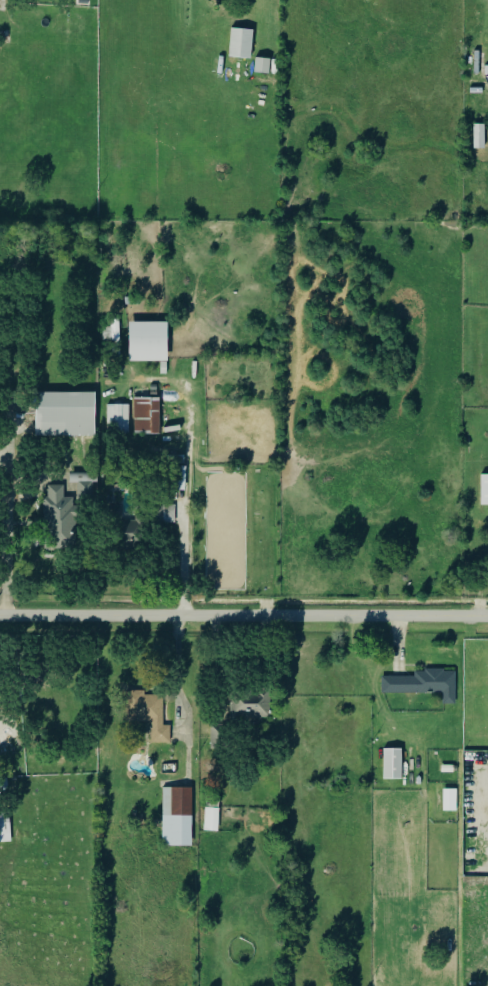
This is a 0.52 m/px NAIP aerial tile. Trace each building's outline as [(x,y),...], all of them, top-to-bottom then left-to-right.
[(249,60),(250,31),(228,30),(227,60),(249,60)] [(267,74),(267,60),(253,60),(253,74),(267,74)] [(482,150),(482,125),(471,125),(471,150),(482,150)] [(116,347),(116,320),(108,320),(108,347),(116,347)] [(127,362),(166,362),(166,323),(127,323),(127,362)] [(93,438),(93,394),(34,394),(34,438),(93,438)] [(157,435),(157,399),(132,399),(132,435),(157,435)] [(127,406),(105,406),(105,436),(127,436),(127,406)] [(62,487),(43,487),(42,548),(75,549),(76,499),(90,499),(90,476),(69,476),(69,484),(76,484),(76,498),(62,498),(62,487)] [(172,524),(172,506),(147,506),(146,514),(133,514),(133,521),(119,521),(120,507),(105,507),(104,546),(153,547),(154,524),(172,524)] [(380,678),(380,694),(440,695),(440,705),(453,706),(453,672),(412,671),(412,679),(380,678)] [(229,720),(266,719),(265,690),(228,691),(229,720)] [(160,727),(161,694),(124,694),(123,724),(149,724),(149,744),(168,744),(168,727),(160,727)] [(225,741),(215,734),(206,746),(216,753),(225,741)] [(381,781),(399,781),(399,750),(381,750),(381,781)] [(160,848),(190,848),(190,790),(160,790),(160,848)] [(456,811),(443,811),(443,790),(456,790),(456,811)] [(216,833),(216,810),(202,810),(202,833),(216,833)] [(8,844),(8,815),(0,815),(0,844),(8,844)]
